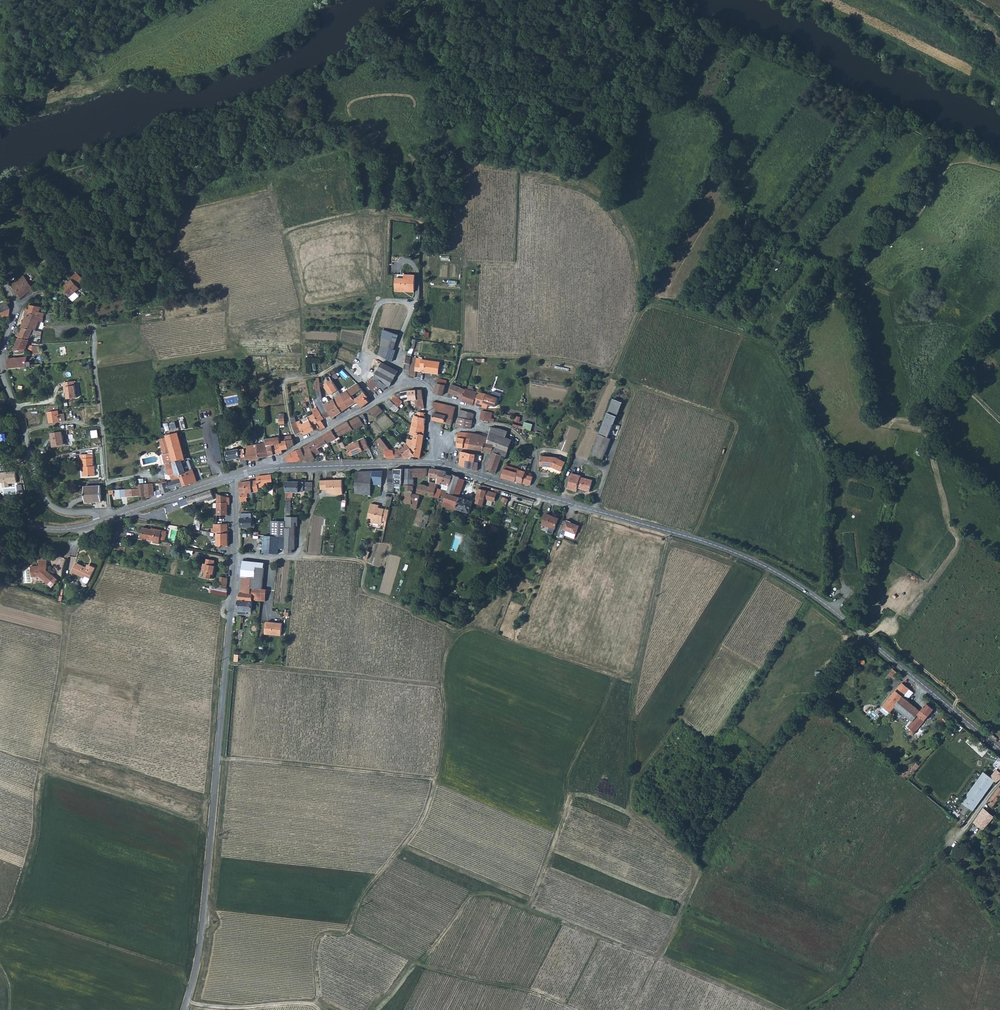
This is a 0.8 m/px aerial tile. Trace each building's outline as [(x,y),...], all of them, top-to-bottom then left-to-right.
[(415,273),(395,272),(394,289),(401,289),(401,287),(414,288),(415,273)] [(73,281),(62,290),(69,298),(80,290),(79,288),(85,283),(78,274),(71,279),(73,281)] [(11,285),(15,291),(28,281),(24,275),(11,285)] [(32,293),(34,291),(28,281),(15,291),(21,298),(30,291),(32,293)] [(48,289),(46,290),(42,293),(45,297),(51,292),(48,289)] [(1,313),(11,309),(8,301),(0,304),(0,310),(1,313)] [(30,313),(43,317),(44,314),(40,312),(41,306),(33,305),(30,313)] [(11,309),(1,313),(4,319),(9,317),(10,313),(11,309)] [(43,317),(30,313),(25,327),(32,330),(33,330),(42,330),(44,317),(43,317)] [(32,330),(25,327),(21,337),(29,341),(31,336),(35,336),(37,335),(42,335),(43,330),(42,330),(33,330),(32,330)] [(394,349),(399,334),(382,328),(382,330),(382,343),(381,345),(382,345),(379,354),(392,361),(396,350),(394,349)] [(15,350),(15,353),(21,352),(20,349),(26,349),(29,341),(21,337),(16,350),(15,350)] [(28,351),(32,352),(32,354),(41,353),(42,345),(30,345),(28,351)] [(42,365),(41,353),(32,354),(30,362),(27,362),(27,366),(32,366),(33,369),(36,369),(38,366),(42,365)] [(9,358),(8,368),(27,366),(27,362),(28,356),(9,358)] [(416,375),(416,371),(417,357),(412,357),(410,369),(409,374),(416,375)] [(427,364),(422,364),(423,359),(423,358),(417,357),(416,371),(426,372),(427,364)] [(422,364),(427,364),(426,372),(440,373),(442,362),(423,359),(422,364)] [(377,378),(378,379),(388,386),(389,387),(391,385),(398,371),(398,370),(383,362),(377,371),(380,373),(377,378)] [(468,375),(460,372),(457,381),(466,383),(468,375)] [(321,389),(329,387),(328,384),(333,381),(331,376),(319,378),(321,389)] [(323,400),(323,398),(321,389),(319,378),(316,379),(314,379),(319,402),(323,400)] [(376,381),(374,379),(368,384),(375,392),(381,386),(376,381)] [(384,390),(388,386),(378,379),(376,381),(381,386),(384,390)] [(68,399),(77,397),(74,381),(63,382),(65,392),(67,392),(68,399)] [(333,381),(328,384),(329,387),(333,393),(339,389),(338,389),(333,381)] [(357,401),(353,395),(363,389),(358,383),(342,394),(349,407),(357,401)] [(435,392),(443,395),(446,385),(441,384),(438,383),(435,392)] [(458,396),(461,387),(452,384),(449,393),(458,396)] [(474,404),(478,391),(473,390),(474,386),(470,385),(468,389),(466,388),(466,389),(464,398),(463,401),(474,404)] [(466,389),(461,387),(458,396),(464,398),(466,389)] [(367,398),(369,396),(363,389),(353,395),(357,401),(362,408),(370,402),(367,398)] [(396,395),(403,401),(403,402),(407,400),(411,400),(415,399),(415,402),(413,402),(413,406),(418,406),(419,409),(424,408),(423,399),(418,399),(417,390),(414,389),(410,390),(406,391),(402,392),(399,393),(396,395)] [(495,406),(497,397),(488,394),(478,391),(474,404),(483,407),(483,406),(484,403),(488,404),(495,406)] [(342,394),(335,399),(343,411),(349,407),(342,394)] [(403,402),(403,401),(396,395),(392,400),(400,406),(403,402)] [(333,418),(343,411),(335,399),(326,404),(332,415),(333,418)] [(591,454),(603,459),(612,438),(608,437),(614,423),(615,423),(624,402),(614,399),(591,454)] [(317,403),(319,406),(325,418),(332,415),(326,404),(323,400),(319,402),(317,403)] [(437,408),(454,412),(454,410),(455,406),(433,401),(435,407),(437,408)] [(376,417),(384,410),(378,405),(370,410),(376,417)] [(325,418),(319,406),(313,409),(315,414),(319,422),(322,420),(325,418)] [(445,420),(452,422),(455,412),(454,412),(437,408),(434,419),(445,422),(445,420)] [(48,412),(50,423),(60,422),(58,414),(58,410),(48,412)] [(481,418),(489,420),(490,411),(482,410),(481,418)] [(310,416),(314,425),(316,430),(319,427),(317,423),(319,422),(315,414),(310,416)] [(414,418),(413,420),(425,424),(426,418),(415,415),(414,418)] [(292,418),(296,434),(302,432),(302,430),(298,423),(296,416),(292,418)] [(310,416),(298,423),(302,430),(304,430),(306,435),(316,430),(314,425),(310,416)] [(533,424),(525,423),(524,426),(520,425),(522,417),(516,416),(514,427),(532,431),(533,424)] [(358,427),(360,426),(363,424),(358,417),(349,421),(354,429),(358,427)] [(466,423),(458,421),(457,426),(471,429),(472,427),(473,419),(467,418),(466,423)] [(319,422),(317,423),(319,427),(321,430),(326,427),(322,420),(319,422)] [(425,429),(425,424),(413,420),(412,425),(425,429)] [(340,436),(352,431),(354,429),(349,421),(333,429),(338,437),(340,436)] [(412,450),(415,455),(420,457),(422,450),(423,440),(425,429),(412,425),(409,433),(415,435),(412,450)] [(488,436),(490,437),(491,437),(490,442),(489,442),(488,442),(485,442),(484,450),(493,452),(503,455),(505,449),(495,445),(500,429),(491,428),(488,436)] [(328,443),(338,437),(333,429),(324,435),(328,443)] [(504,439),(506,433),(500,429),(495,445),(505,449),(503,455),(507,456),(512,442),(504,439)] [(184,485),(187,484),(197,481),(191,462),(190,459),(191,459),(190,456),(186,458),(179,430),(167,433),(169,440),(176,473),(179,476),(181,478),(184,485)] [(66,431),(50,433),(53,447),(65,446),(63,435),(67,435),(66,431)] [(340,436),(344,443),(355,437),(352,431),(340,436)] [(469,448),(471,439),(465,438),(466,432),(459,431),(458,438),(458,441),(458,447),(469,448)] [(484,450),(485,442),(488,442),(489,438),(488,437),(479,433),(478,439),(476,449),(484,450)] [(293,435),(280,437),(282,450),(289,448),(288,440),(294,439),(293,435)] [(319,449),(328,443),(324,435),(309,444),(316,456),(321,452),(319,449)] [(377,439),(385,449),(385,450),(392,450),(381,436),(377,439)] [(282,450),(280,437),(276,438),(276,439),(275,439),(275,438),(267,440),(268,443),(270,456),(283,453),(282,450)] [(370,448),(366,438),(347,446),(351,454),(352,456),(370,448)] [(476,449),(478,439),(471,438),(471,439),(469,448),(476,449)] [(168,467),(170,474),(176,473),(169,440),(163,441),(165,453),(163,454),(165,464),(167,463),(168,467)] [(260,458),(270,456),(268,443),(257,444),(260,458)] [(407,452),(404,453),(408,458),(415,455),(412,450),(407,443),(403,446),(407,452)] [(245,446),(245,448),(247,460),(251,459),(252,461),(260,459),(260,458),(257,444),(253,445),(245,446)] [(309,460),(313,460),(317,458),(316,456),(309,444),(302,448),(309,460)] [(248,465),(247,460),(245,448),(240,449),(228,451),(229,459),(241,457),(243,467),(248,465)] [(298,450),(302,459),(303,461),(309,460),(302,448),(298,450)] [(397,459),(408,458),(404,453),(400,449),(394,450),(397,458),(397,459)] [(289,461),(298,461),(302,459),(298,450),(287,456),(289,461)] [(397,458),(394,450),(392,450),(385,450),(388,459),(397,458)] [(477,454),(461,451),(460,465),(465,465),(466,459),(475,461),(477,454)] [(493,452),(490,462),(488,468),(497,472),(503,455),(493,452)] [(91,454),(79,455),(79,459),(81,459),(81,467),(83,466),(83,476),(94,476),(93,466),(92,466),(91,454)] [(542,455),(541,465),(552,467),(561,471),(565,462),(556,457),(542,455)] [(479,461),(475,461),(466,459),(465,465),(478,467),(479,461)] [(534,476),(526,474),(527,470),(526,470),(525,470),(505,464),(502,476),(531,485),(534,476)] [(395,470),(388,470),(389,478),(395,479),(403,480),(404,468),(395,468),(395,470)] [(414,479),(414,476),(415,468),(405,468),(405,479),(414,479)] [(415,468),(414,476),(426,476),(427,468),(415,468)] [(437,483),(438,481),(440,470),(431,468),(430,482),(431,482),(437,483)] [(383,470),(371,471),(369,495),(371,495),(372,484),(382,484),(383,470)] [(440,470),(438,481),(444,483),(446,474),(447,471),(440,470)] [(365,492),(365,494),(369,495),(371,471),(360,471),(359,481),(356,480),(356,491),(365,492)] [(581,476),(572,473),(568,487),(573,489),(572,490),(576,491),(578,488),(589,491),(592,481),(581,477),(581,476)] [(252,480),(253,492),(264,491),(263,483),(273,482),(272,474),(257,476),(258,480),(252,480)] [(449,485),(453,476),(446,474),(444,483),(444,484),(449,485)] [(460,477),(453,474),(453,476),(449,485),(448,489),(447,493),(454,495),(460,477)] [(181,478),(179,476),(171,479),(160,482),(164,492),(175,488),(184,485),(181,478)] [(456,510),(457,508),(470,512),(473,501),(460,497),(466,479),(460,477),(454,495),(447,493),(446,496),(443,505),(444,506),(456,510)] [(335,494),(344,493),(343,479),(333,480),(333,490),(329,490),(329,492),(332,492),(335,494)] [(395,479),(394,487),(402,488),(402,484),(403,480),(395,479)] [(248,492),(248,493),(253,492),(252,480),(240,482),(241,490),(246,489),(246,492),(248,492)] [(321,480),(322,489),(328,489),(328,491),(329,492),(329,490),(333,490),(333,480),(321,480)] [(287,481),(287,495),(293,495),(293,491),(299,492),(299,491),(304,491),(304,482),(287,481)] [(139,497),(145,496),(145,498),(151,496),(154,495),(152,489),(148,490),(148,483),(138,484),(138,488),(139,496),(139,497)] [(418,493),(423,494),(434,496),(435,496),(437,487),(430,486),(419,484),(418,493)] [(84,486),(85,502),(101,501),(100,485),(84,486)] [(437,487),(435,496),(437,497),(440,497),(441,495),(443,488),(443,486),(437,485),(437,487)] [(139,496),(138,488),(129,489),(130,497),(139,496)] [(488,491),(479,488),(475,503),(484,505),(488,491)] [(123,497),(130,497),(129,489),(122,489),(123,497)] [(210,500),(215,498),(212,489),(203,492),(185,499),(179,501),(181,506),(208,497),(210,500)] [(404,490),(403,503),(412,503),(413,493),(413,491),(404,490)] [(230,497),(218,493),(218,501),(218,514),(228,514),(228,502),(230,501),(230,500),(230,497)] [(411,508),(417,509),(421,495),(413,493),(412,503),(411,508)] [(379,505),(371,503),(368,518),(371,519),(371,522),(368,524),(369,527),(383,530),(385,522),(387,522),(390,510),(379,507),(379,505)] [(249,517),(249,513),(243,513),(242,513),(241,527),(256,527),(256,524),(253,523),(253,517),(249,517)] [(546,514),(542,525),(554,530),(558,519),(546,514)] [(298,520),(298,515),(286,515),(286,520),(285,548),(285,550),(293,551),(293,548),(295,548),(296,520),(298,520)] [(279,553),(279,547),(285,548),(286,520),(272,519),(271,526),(271,534),(271,552),(279,553)] [(559,533),(565,535),(567,531),(577,534),(579,526),(563,520),(559,533)] [(217,523),(217,533),(228,532),(228,523),(217,523)] [(156,530),(142,527),(140,538),(154,541),(154,543),(159,544),(160,539),(163,539),(165,538),(167,531),(156,529),(156,530)] [(212,532),(211,535),(217,536),(218,545),(228,545),(228,532),(217,533),(216,532),(212,532)] [(40,566),(31,566),(32,577),(40,577),(48,585),(55,577),(49,571),(48,560),(40,560),(40,566)] [(207,562),(204,562),(202,571),(207,572),(206,577),(213,578),(216,565),(215,565),(215,564),(207,562)] [(74,563),(69,573),(81,579),(82,577),(87,580),(93,569),(89,567),(88,567),(87,568),(86,569),(84,568),(74,563)] [(242,576),(252,576),(251,593),(252,593),(261,594),(262,588),(265,567),(243,565),(242,576)] [(219,586),(227,588),(228,578),(220,576),(219,586)] [(241,592),(251,593),(252,576),(242,576),(241,592)] [(228,590),(228,588),(227,588),(219,586),(213,585),(211,584),(210,592),(227,595),(228,590)] [(241,592),(240,600),(251,601),(251,599),(252,593),(251,593),(241,592)] [(252,601),(251,601),(240,600),(239,613),(244,614),(244,610),(251,611),(252,601)] [(265,632),(280,634),(282,622),(266,620),(265,632)] [(894,679),(899,673),(894,669),(889,675),(894,679)] [(832,676),(827,683),(831,686),(836,679),(832,676)] [(914,693),(903,684),(883,706),(893,714),(897,709),(912,722),(908,727),(915,734),(934,711),(927,705),(921,712),(907,700),(914,693)] [(916,773),(920,766),(916,764),(912,770),(916,773)] [(989,787),(995,780),(996,781),(999,778),(999,766),(990,775),(988,777),(983,782),(989,787)] [(988,777),(990,775),(984,771),(962,801),(973,809),(989,787),(983,782),(988,777)] [(999,787),(987,801),(992,805),(999,795),(999,786),(999,787)] [(989,821),(994,815),(983,807),(981,810),(978,815),(975,820),(984,827),(989,821)]
